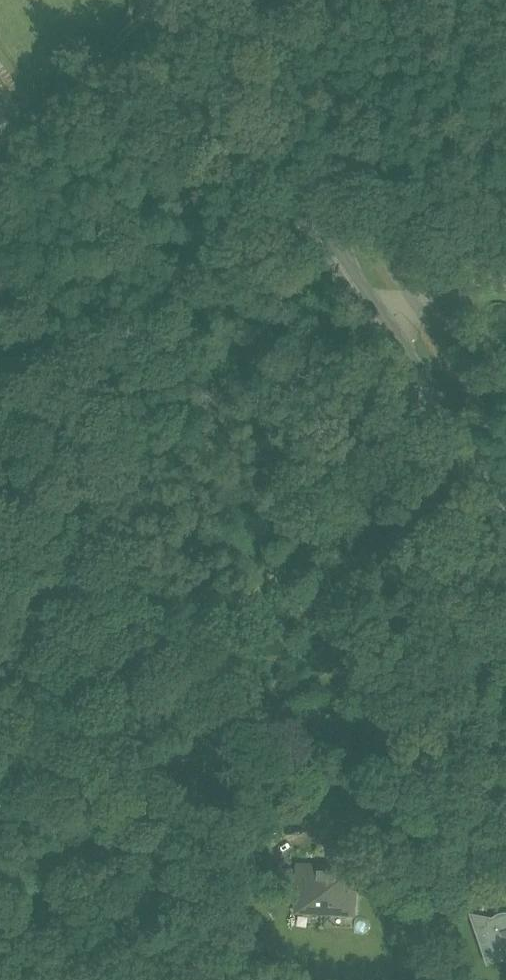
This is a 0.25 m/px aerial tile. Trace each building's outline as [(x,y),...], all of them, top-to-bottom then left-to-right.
[(325,912),(328,866),(299,865),(297,910),(325,912)] [(356,868),(328,866),(325,912),(354,913),(356,868)] [(293,868),(281,868),(281,880),(293,880),(293,868)] [(361,884),(373,884),(374,872),(361,872),(361,884)] [(486,965),(502,960),(505,961),(505,962),(505,911),(503,911),(502,912),(500,912),(499,913),(497,914),(496,915),(494,916),(493,917),(468,912),(486,965)]
